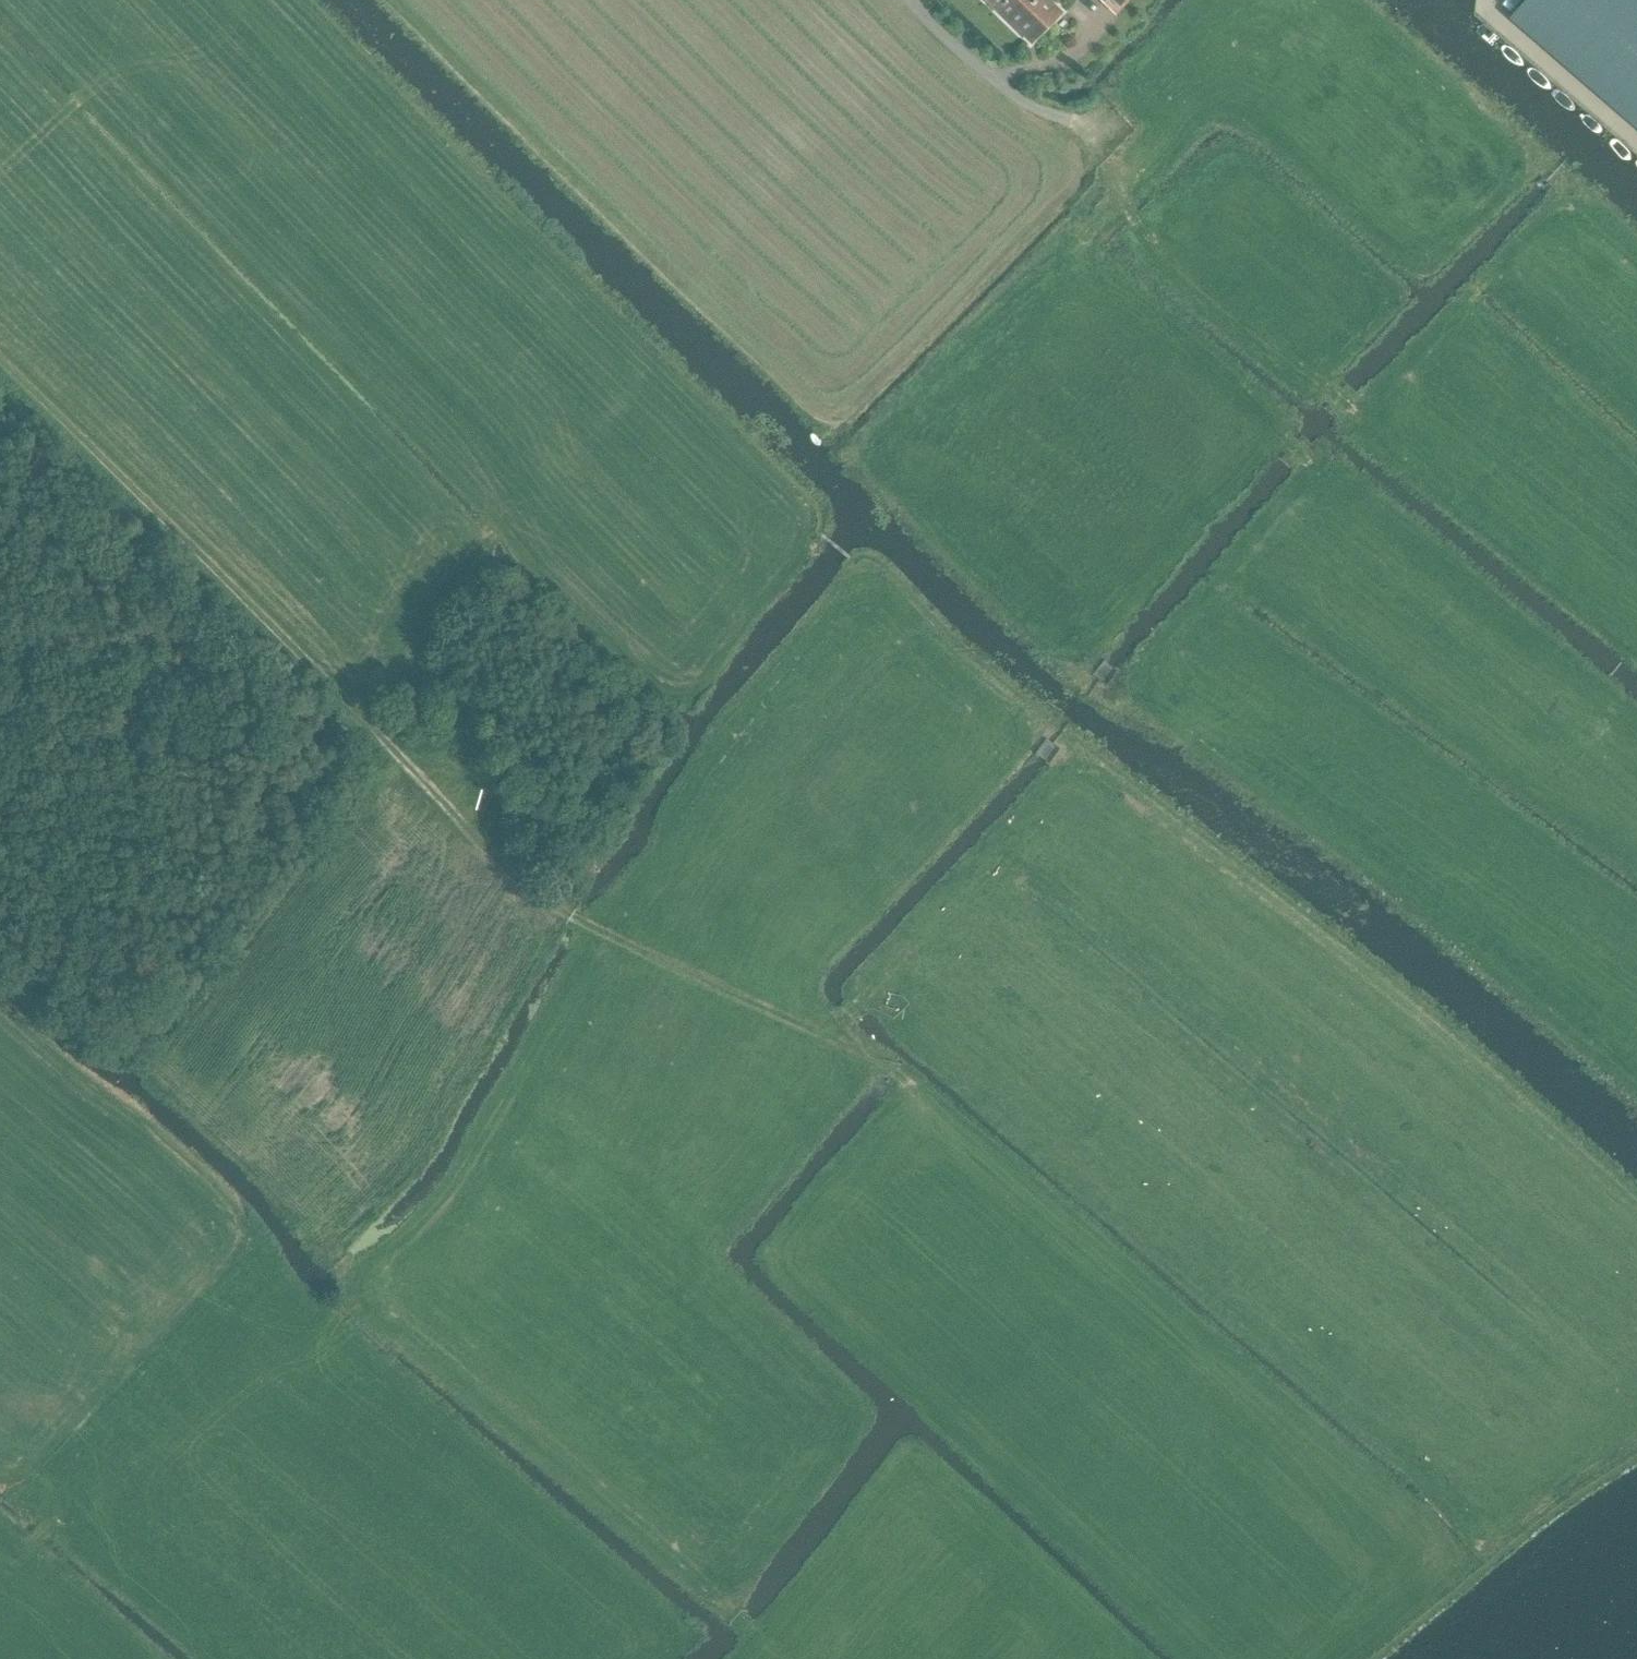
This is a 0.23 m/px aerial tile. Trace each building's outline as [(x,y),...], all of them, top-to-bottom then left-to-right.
[(1031,43),(1061,13),(1048,0),(987,0),(1031,43)] [(1508,18),(1636,129),(1636,0),(1524,0),(1508,18)]
